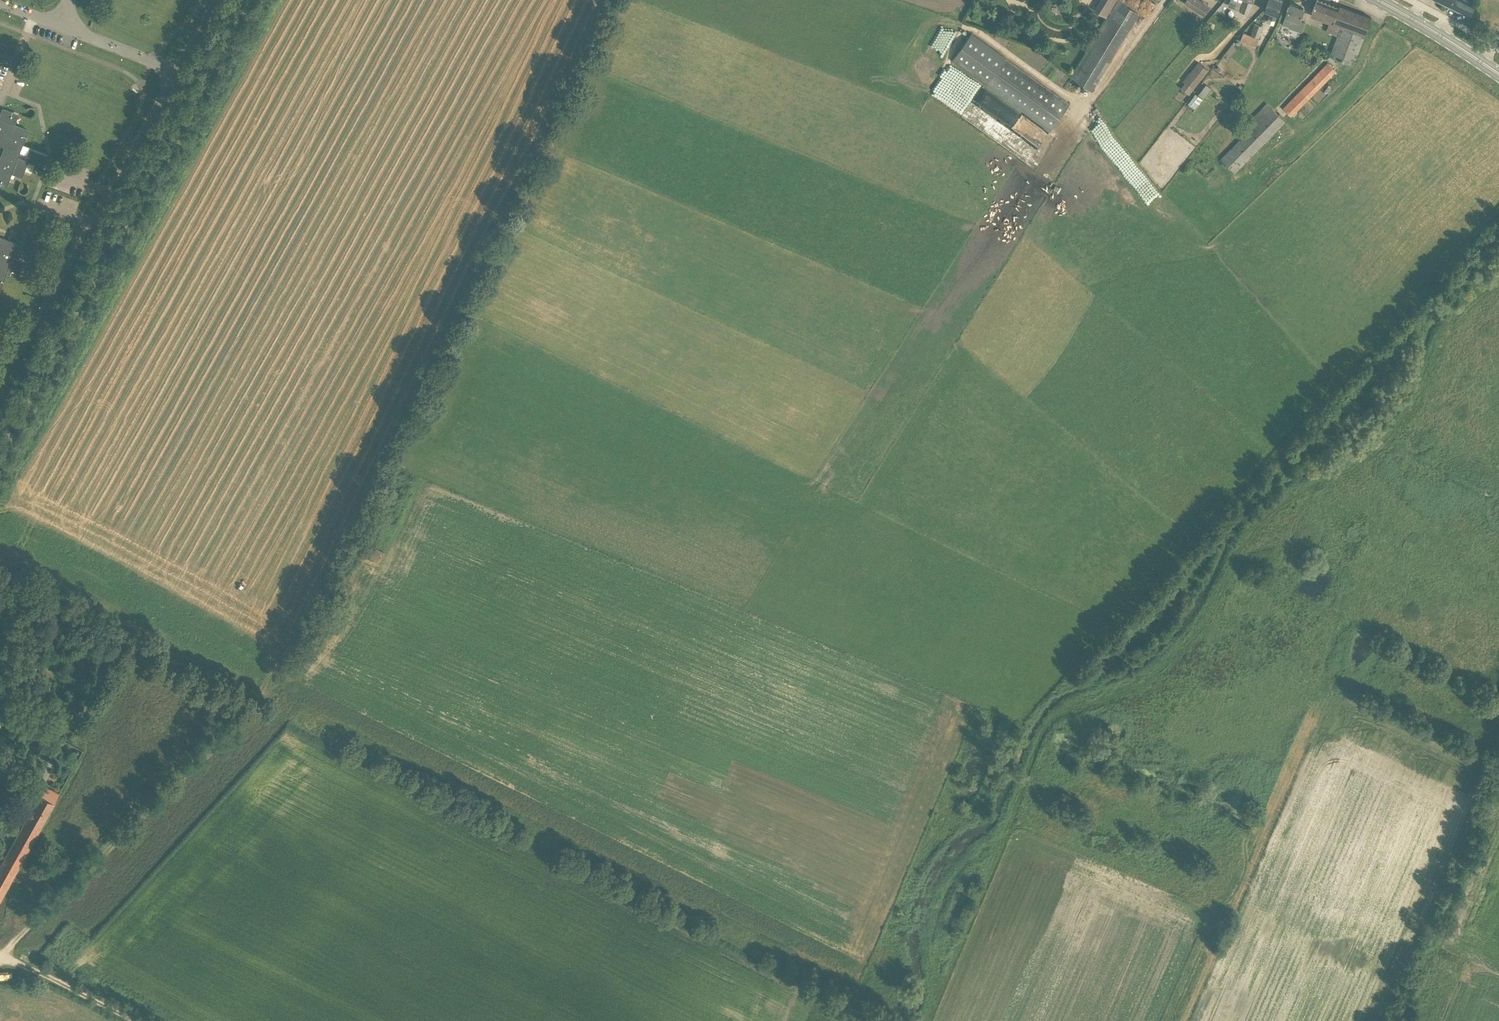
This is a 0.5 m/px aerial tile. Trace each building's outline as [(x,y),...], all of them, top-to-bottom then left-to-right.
[(1094,10),(1106,18),(1117,0),(1100,0),(1094,10)] [(1184,3),(1204,16),(1209,8),(1198,0),(1185,0),(1184,3)] [(1241,10),(1241,11),(1248,14),(1253,0),(1231,0),(1230,0),(1235,2),(1233,7),(1241,10)] [(1271,13),(1269,19),(1275,21),(1277,15),(1282,1),(1281,0),(1268,0),(1264,10),(1271,13)] [(1330,23),(1326,31),(1337,35),(1341,26),(1342,26),(1331,57),(1354,66),(1372,18),(1340,6),(1339,8),(1317,0),(1311,16),(1330,23)] [(1469,16),(1475,4),(1466,0),(1437,0),(1469,16)] [(1118,2),(1071,79),(1091,91),(1138,14),(1118,2)] [(1290,4),(1285,17),(1282,25),(1302,32),(1305,23),(1299,20),(1304,9),(1290,4)] [(1260,38),(1264,26),(1255,23),(1251,35),(1260,38)] [(971,34),(952,61),(1050,131),(1069,104),(971,34)] [(934,58),(927,70),(957,87),(963,75),(934,58)] [(1198,63),(1184,82),(1190,87),(1193,89),(1208,70),(1198,63)] [(1327,63),(1283,108),(1290,115),(1334,70),(1327,63)] [(1204,98),(1211,88),(1206,84),(1198,95),(1204,98)] [(1242,137),(1220,160),(1234,173),(1284,122),(1266,104),(1238,133),(1242,137)] [(6,187),(11,173),(20,177),(26,162),(17,158),(27,130),(14,125),(18,116),(3,111),(0,118),(0,146),(4,147),(0,157),(0,184),(6,187)] [(1016,142),(1011,150),(1035,167),(1041,158),(1016,142)] [(6,272),(15,276),(21,260),(12,257),(16,244),(0,238),(0,288),(6,272)] [(366,553),(377,561),(383,554),(372,545),(366,553)] [(45,785),(40,795),(37,800),(49,807),(53,801),(58,793),(45,785)] [(49,807),(37,800),(27,817),(40,824),(49,807)] [(27,817),(8,851),(22,859),(40,824),(27,817)] [(0,866),(0,873),(10,879),(22,859),(8,851),(0,866)] [(10,879),(0,873),(0,898),(10,879)]
